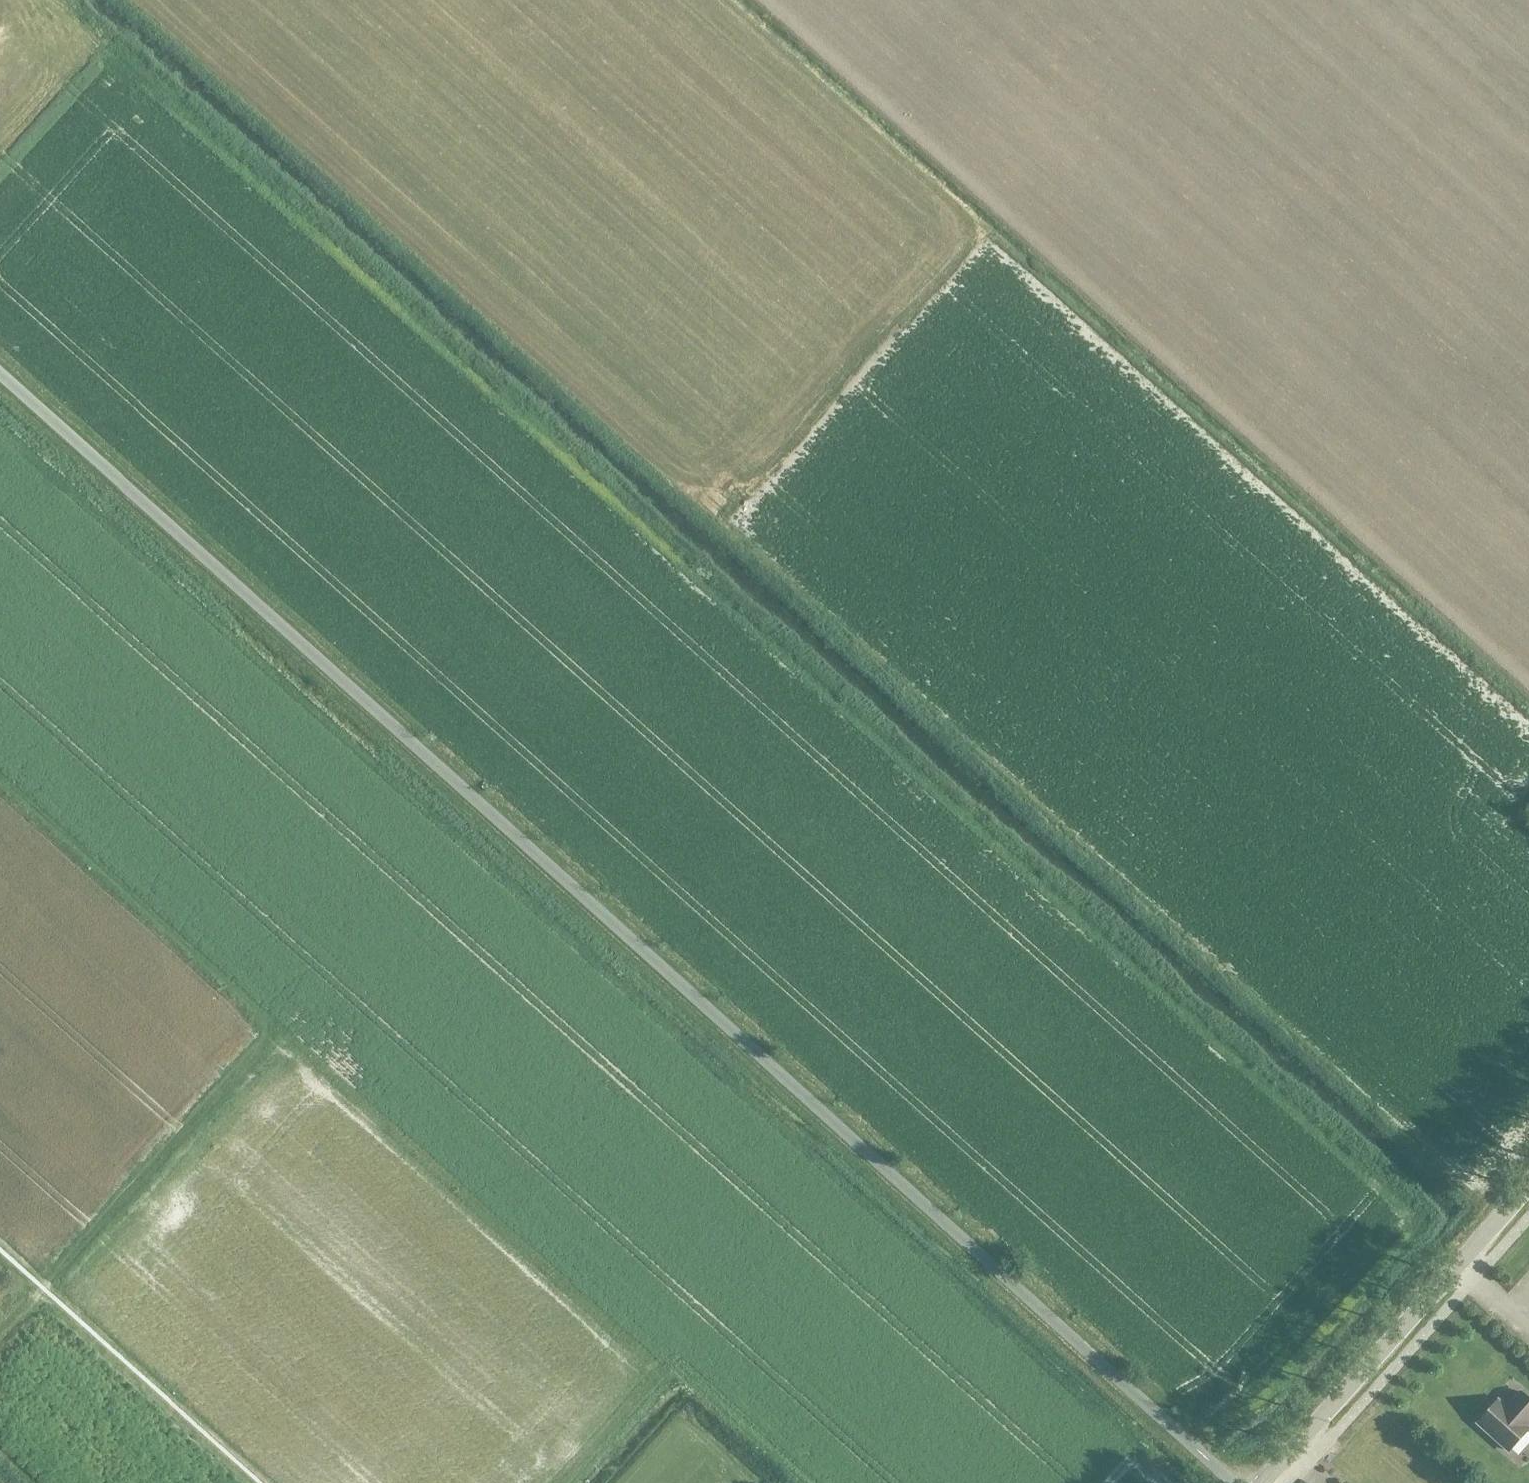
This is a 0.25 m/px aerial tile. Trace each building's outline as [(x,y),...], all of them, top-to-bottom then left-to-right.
[(1507,1408),(1499,1400),(1478,1423),(1509,1451),(1528,1429),(1528,1427),(1527,1426),(1528,1424),(1528,1399),(1521,1392),(1507,1408)]
